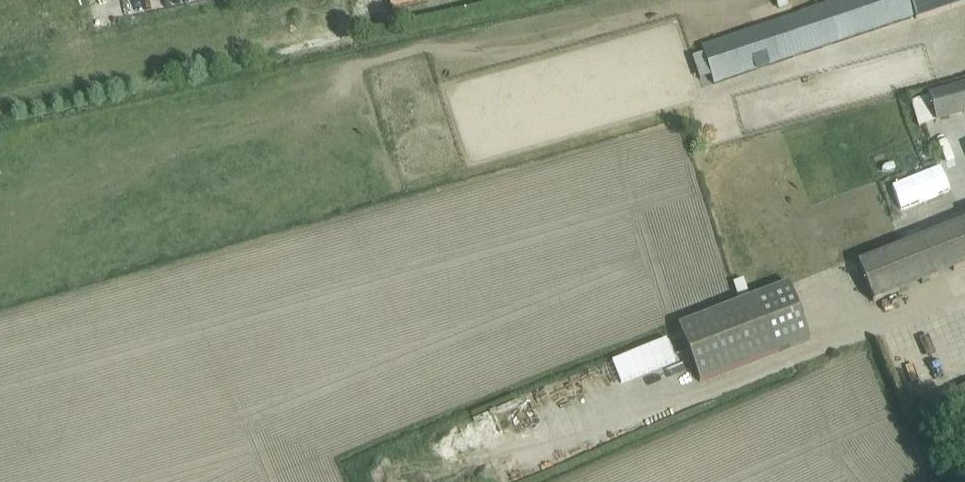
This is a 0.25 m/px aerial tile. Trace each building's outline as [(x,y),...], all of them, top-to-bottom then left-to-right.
[(392,10),(430,2),(430,0),(390,0),(392,10)] [(917,18),(918,21),(964,5),(964,0),(841,0),(702,46),(715,85),(917,18)] [(929,97),(936,121),(964,113),(964,86),(929,97)] [(964,267),(964,222),(859,265),(874,303),(964,267)] [(811,340),(789,283),(679,326),(700,382),(811,340)]
